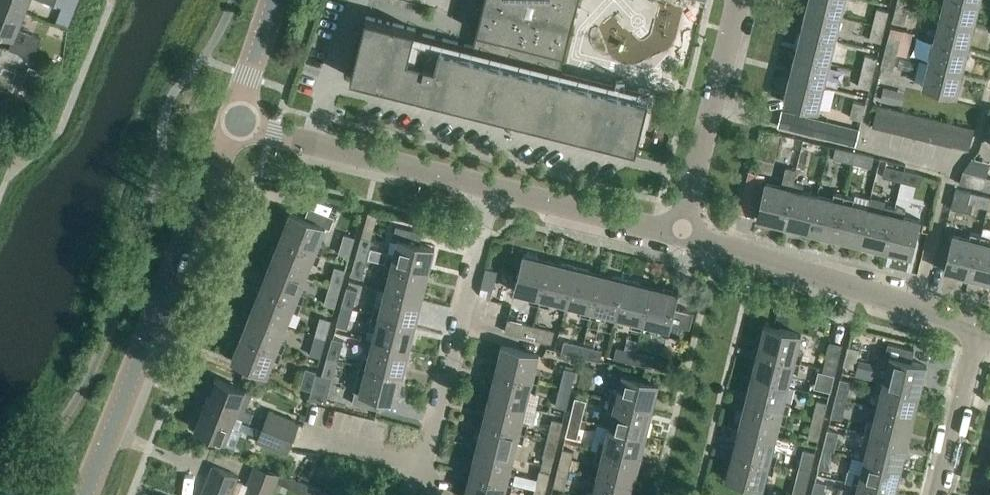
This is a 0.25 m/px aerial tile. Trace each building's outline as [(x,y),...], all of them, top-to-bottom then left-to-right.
[(24,12),(29,0),(0,0),(0,3),(24,12)] [(366,16),(351,78),(636,149),(648,100),(575,81),(559,77),(562,67),(576,11),(579,0),(484,0),(478,25),(473,46),(415,31),(416,29),(366,16)] [(807,8),(841,16),(845,0),(809,0),(807,8)] [(896,5),(908,8),(910,0),(898,0),(896,5)] [(940,16),(975,25),(980,1),(975,0),(944,0),(940,16)] [(0,3),(0,33),(13,38),(9,49),(33,58),(41,38),(18,29),(24,12),(0,3)] [(908,8),(896,5),(893,21),(904,24),(908,8)] [(807,8),(801,31),(835,40),(841,16),(807,8)] [(877,9),(873,24),(885,27),(889,12),(877,9)] [(940,16),(934,39),(969,48),(975,25),(940,16)] [(885,27),(873,24),(869,40),(881,43),(885,27)] [(801,31),(796,55),(830,63),(835,40),(801,31)] [(889,37),(885,52),(897,55),(900,39),(889,37)] [(934,39),(929,63),(963,71),(969,48),(934,39)] [(897,55),(885,52),(881,67),(893,70),(897,55)] [(796,55),(790,78),(824,86),(830,63),(796,55)] [(865,56),(862,71),(873,74),(877,58),(865,56)] [(963,71),(929,63),(923,87),(957,95),(957,94),(958,94),(963,71)] [(873,74),(862,71),(858,86),(870,89),(873,74)] [(824,86),(790,78),(784,102),(818,110),(824,86)] [(884,85),(882,97),(903,101),(905,88),(884,85)] [(850,117),(862,120),(866,105),(854,102),(850,117)] [(873,127),(883,130),(889,107),(878,104),(873,127)] [(883,130),(894,132),(899,110),(889,107),(883,130)] [(894,132),(905,135),(910,112),(899,110),(894,132)] [(905,135),(915,137),(921,115),(910,112),(905,135)] [(796,132),(827,140),(831,123),(800,115),(796,132)] [(915,137),(926,140),(932,118),(921,115),(915,137)] [(926,140),(937,143),(942,121),(932,118),(926,140)] [(937,143),(948,145),(953,123),(942,121),(937,143)] [(948,145),(958,148),(964,126),(953,123),(948,145)] [(964,126),(958,148),(969,151),(974,129),(964,126)] [(802,149),(804,135),(785,132),(783,146),(802,149)] [(833,159),(852,163),(855,152),(836,148),(833,159)] [(855,152),(852,163),(871,168),(874,157),(855,152)] [(969,164),(987,172),(989,164),(989,161),(973,155),(969,164)] [(883,177),(901,182),(904,171),(885,166),(883,177)] [(783,225),(794,182),(796,171),(786,168),(782,187),(766,183),(762,197),(757,219),(783,225)] [(904,171),(901,182),(920,187),(923,176),(904,171)] [(989,191),(989,179),(963,172),(960,183),(989,191)] [(763,181),(749,177),(746,191),(759,194),(763,181)] [(783,225),(808,232),(817,196),(802,192),(803,185),(794,182),(783,225)] [(989,199),(989,197),(956,189),(951,209),(971,214),(973,205),(988,208),(989,199)] [(808,232),(834,238),(844,195),(834,192),(833,200),(817,196),(808,232)] [(834,238),(859,244),(868,209),(853,205),(854,197),(844,195),(834,238)] [(859,244),(885,251),(895,208),(885,205),(883,213),(868,209),(859,244)] [(290,213),(280,238),(321,254),(325,245),(318,242),(324,227),(330,229),(334,218),(309,208),(305,219),(290,213)] [(895,208),(885,251),(911,257),(919,221),(904,218),(905,210),(895,208)] [(429,274),(435,248),(419,245),(422,233),(396,226),(393,238),(399,240),(396,255),(388,254),(386,264),(429,274)] [(944,272),(970,278),(981,235),(971,233),(969,240),(953,236),(944,272)] [(339,253),(349,256),(355,238),(344,234),(339,253)] [(989,283),(989,245),(989,242),(989,237),(981,235),(970,278),(989,283)] [(356,256),(367,259),(370,249),(372,240),(361,237),(356,256)] [(280,238),(270,262),(304,276),(310,261),(317,264),(321,254),(280,238)] [(368,259),(385,263),(388,253),(371,249),(368,259)] [(529,301),(539,304),(550,261),(524,254),(515,290),(531,294),(529,301)] [(362,278),(367,259),(356,256),(351,275),(362,278)] [(551,299),(567,303),(575,267),(550,261),(539,304),(549,306),(551,299)] [(270,262),(261,286),(302,303),(306,293),(299,290),(304,276),(270,262)] [(391,275),(387,291),(422,300),(429,274),(386,264),(383,274),(391,275)] [(335,267),(329,286),(340,289),(346,270),(335,267)] [(580,314),(590,316),(601,273),(575,267),(567,303),(582,306),(580,314)] [(602,311),(618,315),(626,279),(601,273),(590,316),(600,319),(602,311)] [(631,327),(641,329),(652,286),(626,279),(618,315),(633,319),(631,327)] [(261,286),(251,311),(285,324),(291,310),(298,312),(302,303),(261,286)] [(340,289),(329,286),(324,304),(335,307),(340,289)] [(652,286),(641,329),(651,331),(653,324),(669,328),(667,334),(679,337),(686,311),(674,308),(678,292),(652,286)] [(347,288),(342,306),(352,309),(358,291),(347,288)] [(481,288),(480,293),(485,299),(491,300),(493,291),(481,288)] [(375,304),(373,314),(416,325),(422,300),(387,291),(383,306),(375,304)] [(352,309),(342,306),(336,325),(347,328),(352,309)] [(251,311),(241,335),(283,351),(286,342),(279,339),(285,324),(251,311)] [(378,326),(374,342),(410,351),(416,325),(373,314),(370,324),(378,326)] [(320,317),(315,336),(326,339),(331,320),(320,317)] [(505,332),(535,339),(538,327),(508,319),(505,332)] [(764,326),(758,351),(801,362),(803,352),(796,350),(800,334),(764,326)] [(538,327),(535,339),(551,343),(554,331),(538,327)] [(283,351),(241,335),(232,360),(246,366),(242,377),(267,387),(272,375),(266,373),(272,358),(279,361),(283,351)] [(326,339),(315,336),(310,354),(320,358),(326,339)] [(332,338),(327,357),(338,360),(343,341),(332,338)] [(561,352),(580,357),(583,346),(564,341),(561,352)] [(363,355),(360,365),(403,376),(410,351),(374,342),(370,357),(363,355)] [(830,342),(823,372),(835,375),(842,345),(830,342)] [(881,372),(878,382),(920,393),(927,366),(911,362),(914,350),(888,344),(885,356),(893,358),(888,374),(881,372)] [(502,345),(495,371),(538,382),(541,372),(533,370),(537,354),(502,345)] [(583,346),(580,357),(599,361),(602,350),(583,346)] [(614,358),(633,363),(635,352),(617,347),(614,358)] [(844,366),(855,368),(859,349),(848,347),(844,366)] [(758,351),(751,377),(787,386),(791,370),(798,372),(801,362),(758,351)] [(635,352),(633,363),(652,368),(654,357),(635,352)] [(338,360),(327,357),(322,375),(333,378),(338,360)] [(403,376),(360,365),(358,375),(365,377),(361,393),(355,391),(352,403),(378,410),(381,398),(397,402),(403,376)] [(579,385),(590,387),(594,368),(583,366),(579,385)] [(300,387),(311,390),(316,371),(306,368),(300,387)] [(565,369),(560,387),(571,390),(576,371),(565,369)] [(495,371),(489,397),(524,405),(528,390),(536,392),(538,382),(495,371)] [(835,375),(823,372),(819,389),(831,392),(835,375)] [(612,390),(609,399),(653,410),(659,384),(623,375),(619,391),(612,390)] [(751,377),(745,402),(788,413),(791,403),(783,401),(787,386),(751,377)] [(215,378),(205,403),(243,418),(236,415),(246,390),(215,378)] [(840,379),(835,399),(846,401),(851,382),(840,379)] [(883,394),(879,409),(914,418),(920,393),(878,382),(876,392),(883,394)] [(571,390),(560,387),(555,406),(566,409),(571,390)] [(489,397),(483,422),(526,433),(528,423),(521,421),(524,405),(489,397)] [(575,398),(571,417),(582,419),(586,401),(575,398)] [(614,411),(611,427),(646,436),(653,410),(609,399),(607,409),(614,411)] [(846,401),(835,399),(831,417),(842,420),(846,401)] [(816,400),(811,419),(823,422),(828,403),(816,400)] [(745,402),(739,428),(774,437),(778,421),(786,423),(788,413),(745,402)] [(243,418),(205,403),(195,429),(226,441),(231,426),(238,429),(243,418)] [(868,422),(865,432),(908,443),(914,418),(879,409),(875,424),(868,422)] [(269,412),(263,426),(293,438),(299,423),(269,412)] [(582,419),(571,417),(566,436),(577,439),(582,419)] [(552,419),(547,438),(558,441),(563,422),(552,419)] [(823,422),(811,419),(807,438),(819,441),(823,422)] [(483,422),(476,447),(512,456),(516,441),(523,443),(526,433),(483,422)] [(293,438),(263,426),(258,441),(287,453),(293,438)] [(599,440),(597,450),(640,461),(646,436),(611,427),(607,442),(599,440)] [(739,428),(732,453),(775,464),(778,454),(770,452),(774,437),(739,428)] [(828,430),(823,449),(834,452),(839,433),(828,430)] [(870,444),(866,460),(901,469),(908,443),(865,432),(863,442),(870,444)] [(558,441),(547,438),(543,457),(554,460),(558,441)] [(476,447),(470,473),(513,484),(515,474),(508,472),(512,456),(476,447)] [(563,449),(558,468),(569,471),(574,452),(563,449)] [(804,449),(800,465),(812,468),(816,452),(804,449)] [(834,452),(823,449),(818,468),(829,470),(834,452)] [(602,462),(598,478),(634,486),(640,461),(597,450),(594,460),(602,462)] [(775,464),(732,453),(726,479),(762,488),(766,472),(773,474),(775,464)] [(855,473),(852,483),(895,494),(901,469),(866,460),(862,475),(855,473)] [(800,465),(792,494),(805,494),(812,468),(800,465)] [(239,476),(213,466),(201,494),(231,494),(239,476)] [(244,494),(271,494),(279,474),(256,466),(244,494)] [(569,471),(558,468),(553,487),(564,489),(569,471)] [(539,470),(535,489),(546,492),(550,473),(539,470)] [(304,494),(324,494),(325,493),(283,473),(278,483),(304,494)] [(470,473),(464,494),(502,494),(503,492),(510,494),(513,484),(470,473)] [(586,494),(631,494),(634,486),(598,478),(594,493),(587,491),(586,494)] [(826,484),(815,481),(812,494),(823,494),(826,484)] [(852,483),(850,493),(857,494),(895,494),(852,483)]
